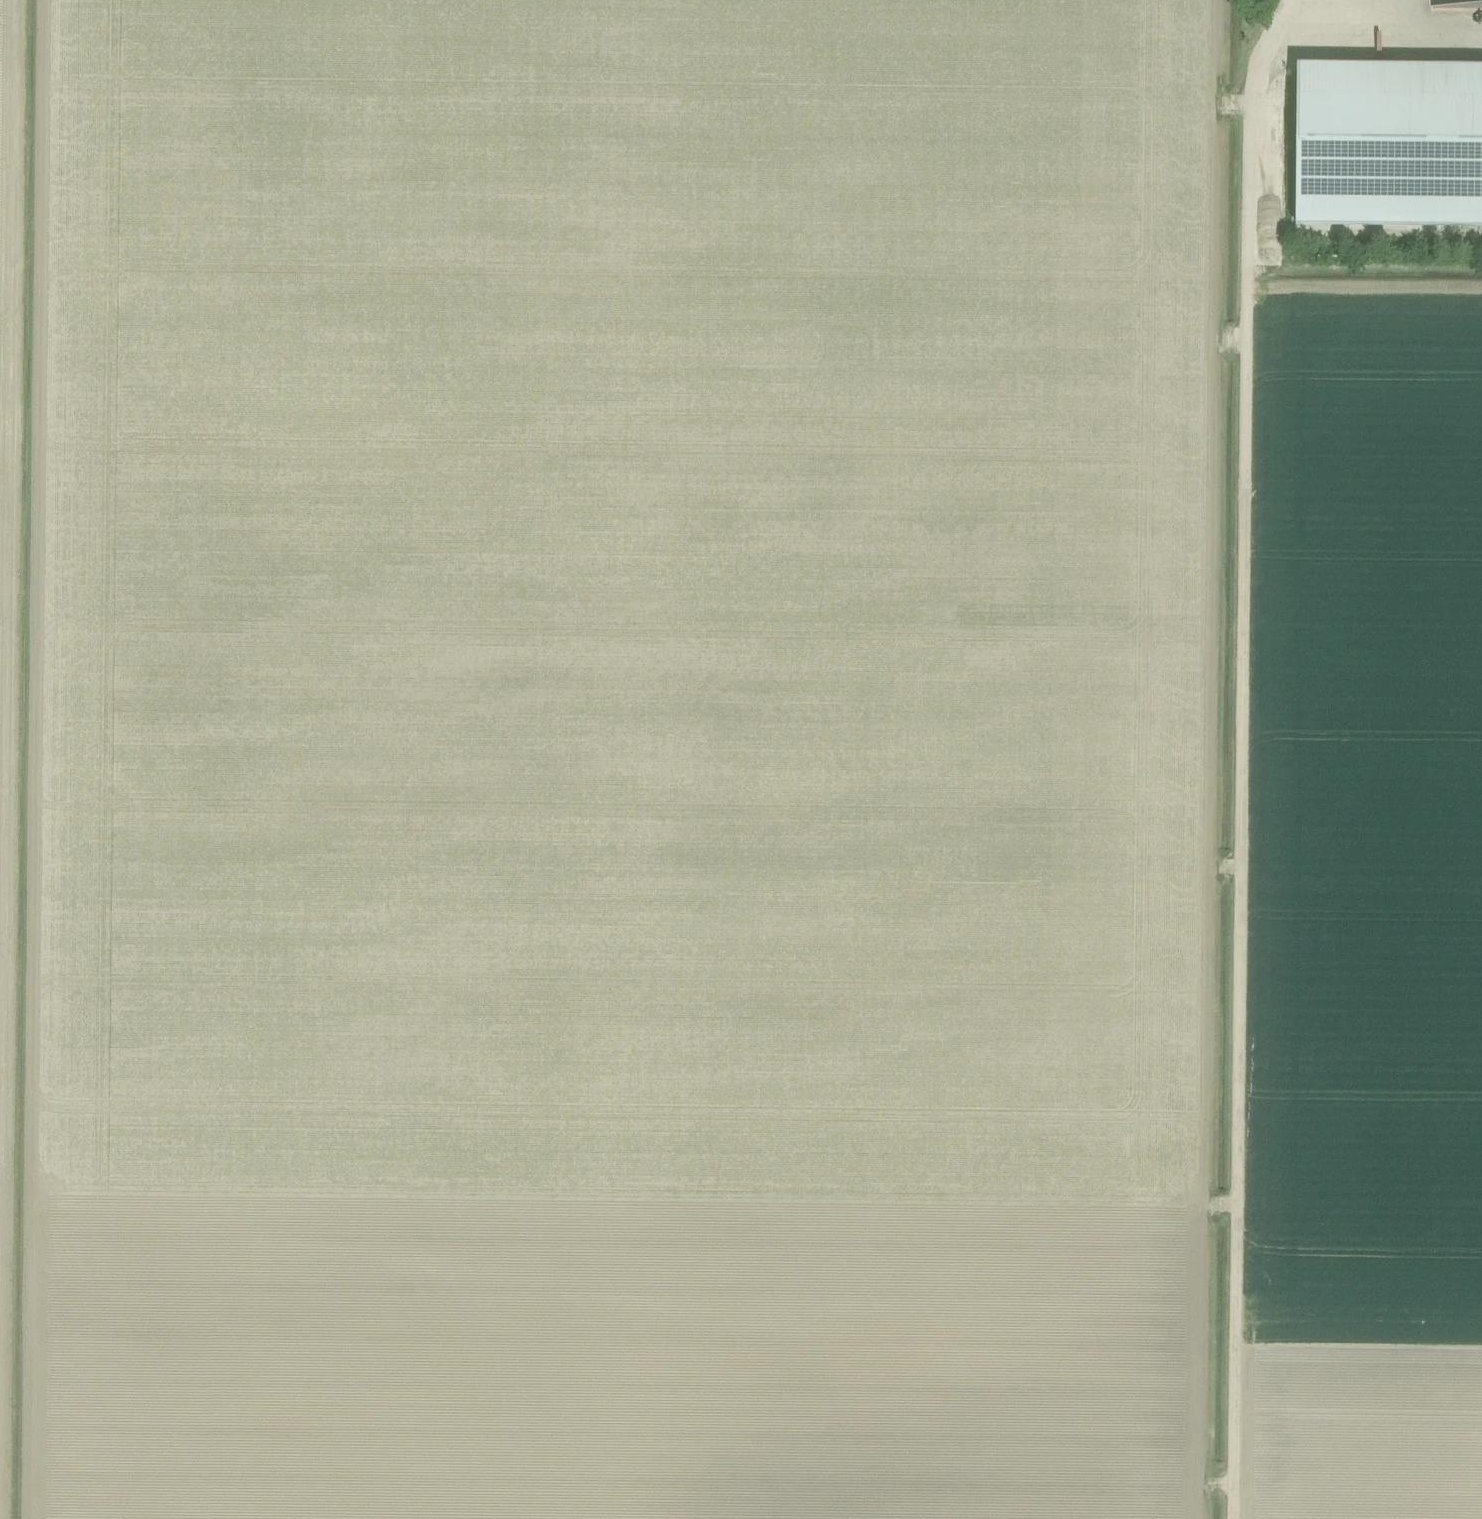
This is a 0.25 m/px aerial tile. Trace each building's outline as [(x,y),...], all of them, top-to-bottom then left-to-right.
[(1298,70),(1297,230),(1481,232),(1481,72),(1298,70)]
